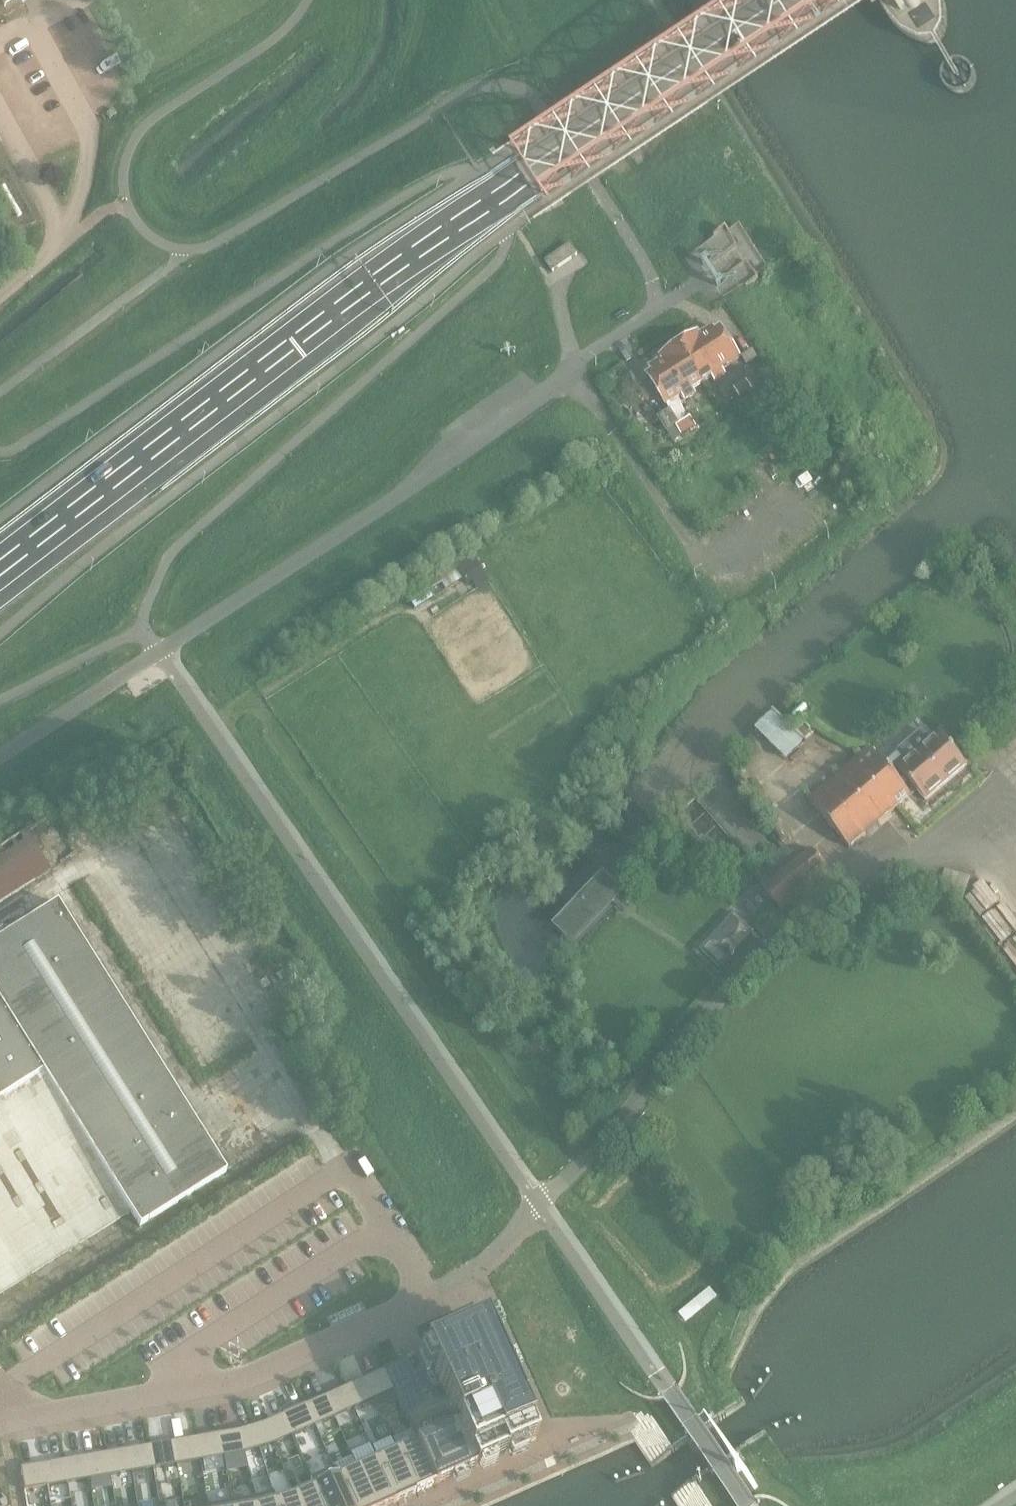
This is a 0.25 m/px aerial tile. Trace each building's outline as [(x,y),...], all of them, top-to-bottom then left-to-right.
[(896,15),(913,29),(926,32),(941,24),(945,7),(944,0),(886,0),(896,15)] [(113,109),(107,114),(110,119),(117,114),(113,109)] [(545,261),(553,272),(578,255),(570,244),(545,261)] [(693,389),(703,383),(711,378),(714,382),(725,375),(723,370),(739,360),(720,330),(716,333),(713,328),(700,336),(699,335),(661,359),(662,360),(649,369),(652,374),(648,376),(667,406),(682,396),(685,400),(695,394),(693,389)] [(746,381),(734,389),(739,398),(752,389),(746,381)] [(666,433),(675,427),(678,425),(670,411),(658,419),(666,433)] [(675,427),(680,435),(695,426),(690,418),(678,425),(675,427)] [(808,800),(849,848),(910,795),(909,794),(915,789),(925,801),(966,766),(939,734),(930,742),(921,730),(897,751),(906,762),(898,769),(899,770),(893,775),(869,747),(808,800)] [(748,849),(698,792),(675,813),(724,870),(748,849)] [(764,889),(781,909),(782,911),(829,871),(811,849),(764,889)] [(604,876),(557,926),(574,942),(621,893),(604,876)] [(123,1212),(131,1225),(216,1172),(50,908),(0,939),(0,1017),(123,1212)] [(715,939),(731,954),(745,939),(747,941),(757,930),(743,917),(737,923),(733,920),(715,939)] [(123,1212),(0,1017),(0,1289),(123,1212)] [(484,1325),(384,1369),(384,1370),(393,1391),(416,1442),(436,1486),(452,1479),(455,1486),(470,1479),(466,1472),(478,1467),(482,1474),(496,1468),(493,1460),(509,1453),(512,1461),(527,1454),(523,1447),(536,1441),(511,1385),(518,1381),(510,1363),(502,1367),(493,1345),(500,1341),(492,1323),(485,1327),(484,1325)] [(384,1370),(364,1378),(374,1400),(393,1391),(384,1370)] [(364,1378),(345,1387),(354,1408),(374,1400),(364,1378)] [(345,1387),(325,1396),(334,1417),(354,1408),(345,1387)] [(325,1396),(305,1404),(315,1426),(334,1417),(325,1396)] [(305,1404),(283,1414),(293,1436),(315,1426),(305,1404)] [(283,1414),(266,1422),(274,1444),(293,1436),(283,1414)] [(266,1422),(252,1426),(259,1448),(274,1444),(266,1422)] [(252,1426),(240,1430),(245,1453),(259,1448),(252,1426)] [(240,1430),(219,1433),(223,1456),(245,1453),(240,1430)] [(219,1433),(196,1437),(200,1461),(223,1456),(219,1433)] [(196,1437),(172,1441),(176,1465),(200,1461),(196,1437)] [(391,1439),(373,1448),(376,1454),(375,1455),(396,1503),(416,1495),(396,1451),(392,1441),(391,1439)] [(172,1441),(148,1445),(152,1469),(176,1465),(172,1441)] [(416,1442),(396,1451),(416,1495),(436,1486),(416,1442)] [(148,1445),(127,1449),(131,1473),(152,1469),(148,1445)] [(127,1449),(106,1453),(110,1476),(131,1473),(127,1449)] [(106,1453),(85,1456),(89,1480),(110,1476),(106,1453)] [(355,1464),(374,1505),(390,1505),(396,1503),(375,1455),(355,1464)] [(85,1456),(63,1460),(67,1484),(89,1480),(85,1456)] [(333,1468),(350,1505),(374,1505),(355,1464),(352,1458),(334,1466),(334,1468),(333,1468)] [(63,1460),(42,1464),(46,1487),(67,1484),(63,1460)] [(42,1464),(21,1467),(25,1491),(46,1487),(42,1464)] [(311,1478),(324,1505),(350,1505),(333,1468),(311,1478)] [(293,1496),(297,1505),(324,1505),(311,1478),(310,1478),(314,1487),(293,1496)] [(256,1498),(258,1505),(278,1505),(276,1501),(274,1492),(256,1498)] [(276,1501),(278,1505),(297,1505),(293,1496),(276,1501)] [(762,1497),(758,1498),(755,1499),(756,1501),(749,1505),(768,1505),(762,1497)] [(231,1502),(232,1505),(258,1505),(256,1498),(231,1502)]
